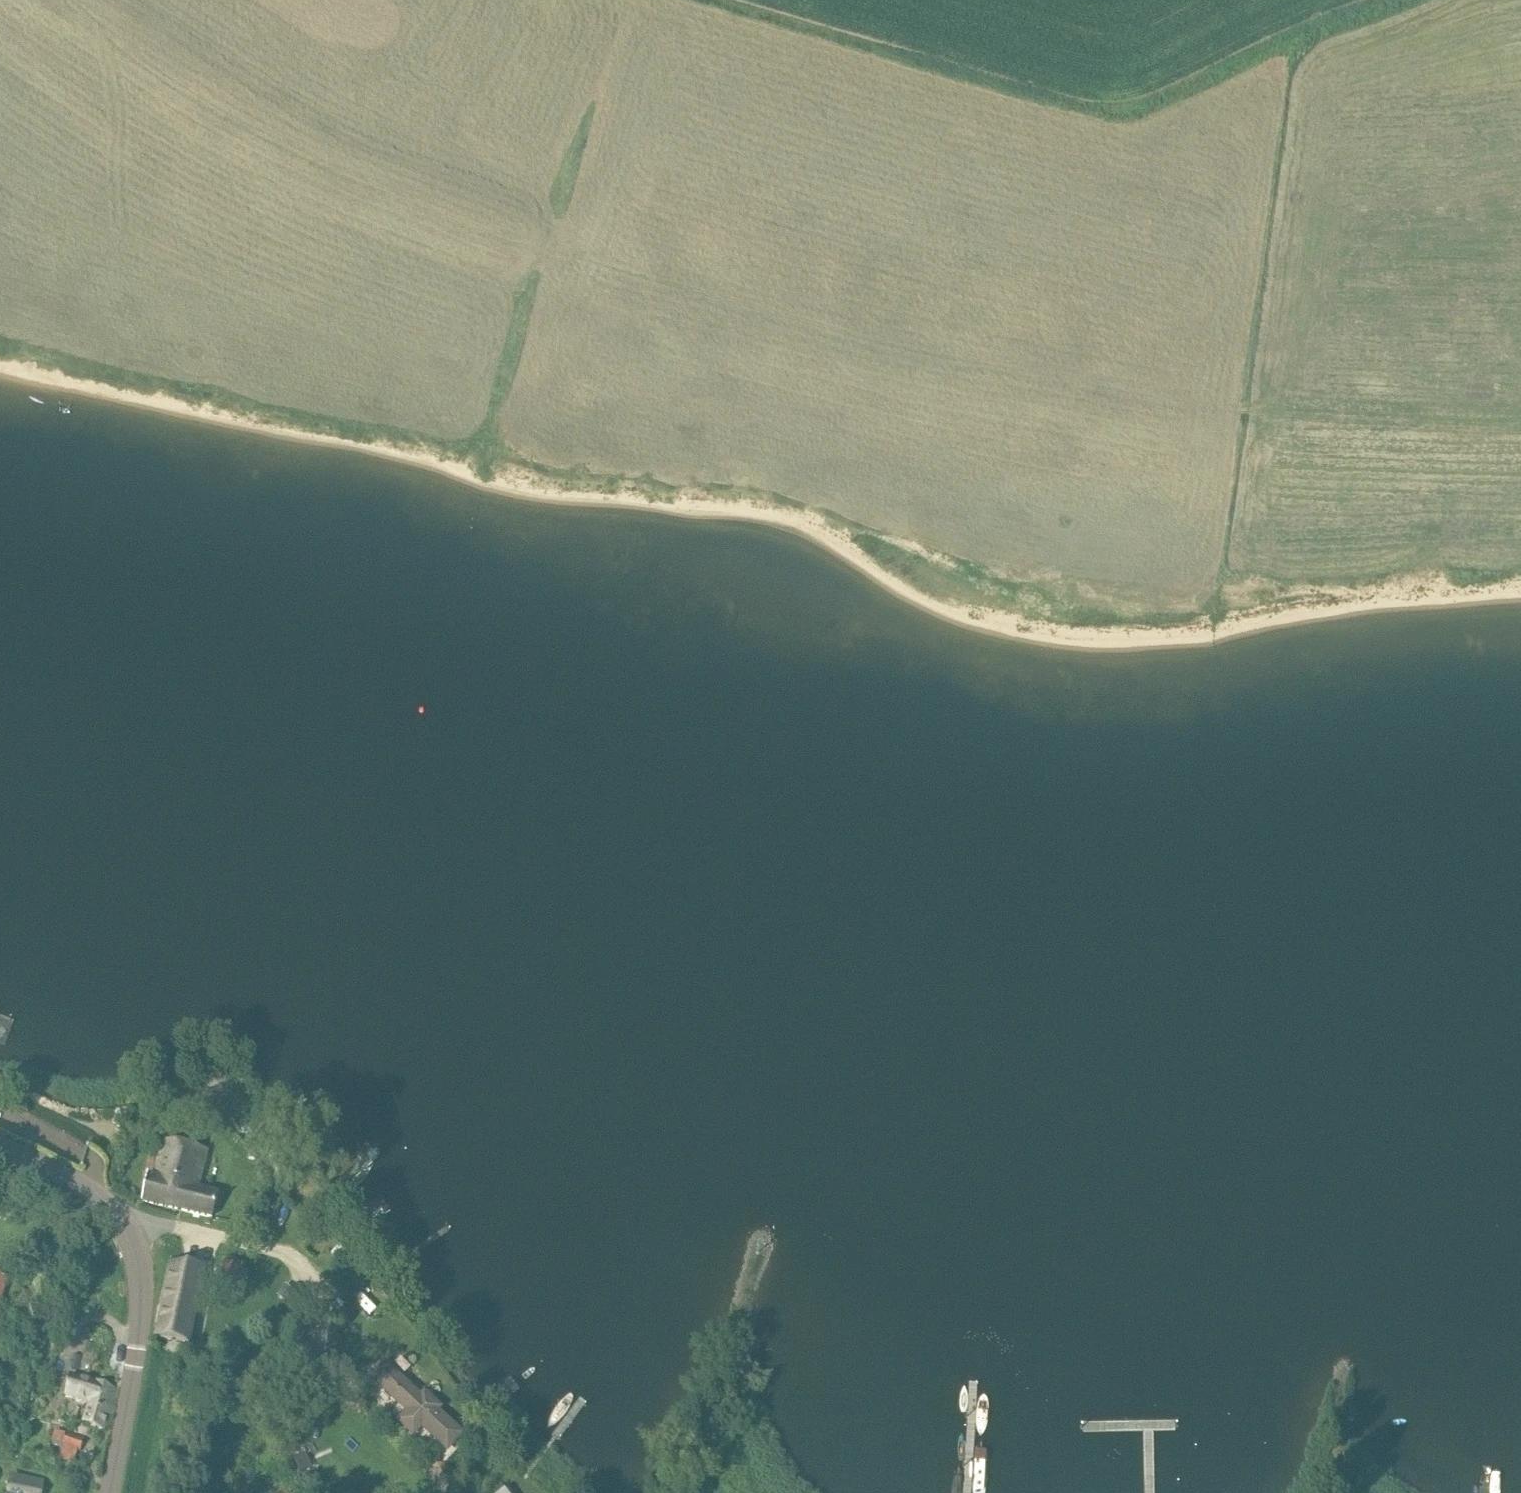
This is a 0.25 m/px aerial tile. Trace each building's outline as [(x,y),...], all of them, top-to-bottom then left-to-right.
[(212,1218),(219,1191),(200,1186),(209,1151),(164,1140),(155,1175),(148,1174),(142,1200),(212,1218)] [(227,1259),(221,1278),(219,1281),(234,1287),(240,1270),(236,1269),(238,1263),(227,1259)] [(156,1335),(189,1341),(204,1268),(171,1262),(156,1335)] [(8,1279),(0,1277),(0,1306),(8,1279)] [(387,1286),(381,1291),(388,1300),(394,1296),(387,1286)] [(311,1306),(297,1295),(290,1305),(303,1315),(311,1306)] [(345,1383),(354,1372),(339,1362),(329,1373),(345,1383)] [(438,1407),(435,1404),(425,1395),(421,1399),(384,1364),(373,1376),(410,1411),(401,1421),(414,1434),(423,1425),(447,1448),(460,1434),(435,1411),(438,1407)] [(84,1423),(85,1424),(104,1429),(116,1388),(95,1381),(97,1373),(85,1370),(83,1379),(70,1376),(65,1397),(89,1403),(84,1423)] [(67,1433),(61,1460),(76,1463),(82,1436),(67,1433)] [(305,1453),(294,1458),(301,1472),(312,1467),(305,1453)] [(320,1473),(316,1480),(328,1488),(332,1482),(320,1473)] [(7,1492),(44,1492),(46,1480),(10,1475),(7,1492)]
